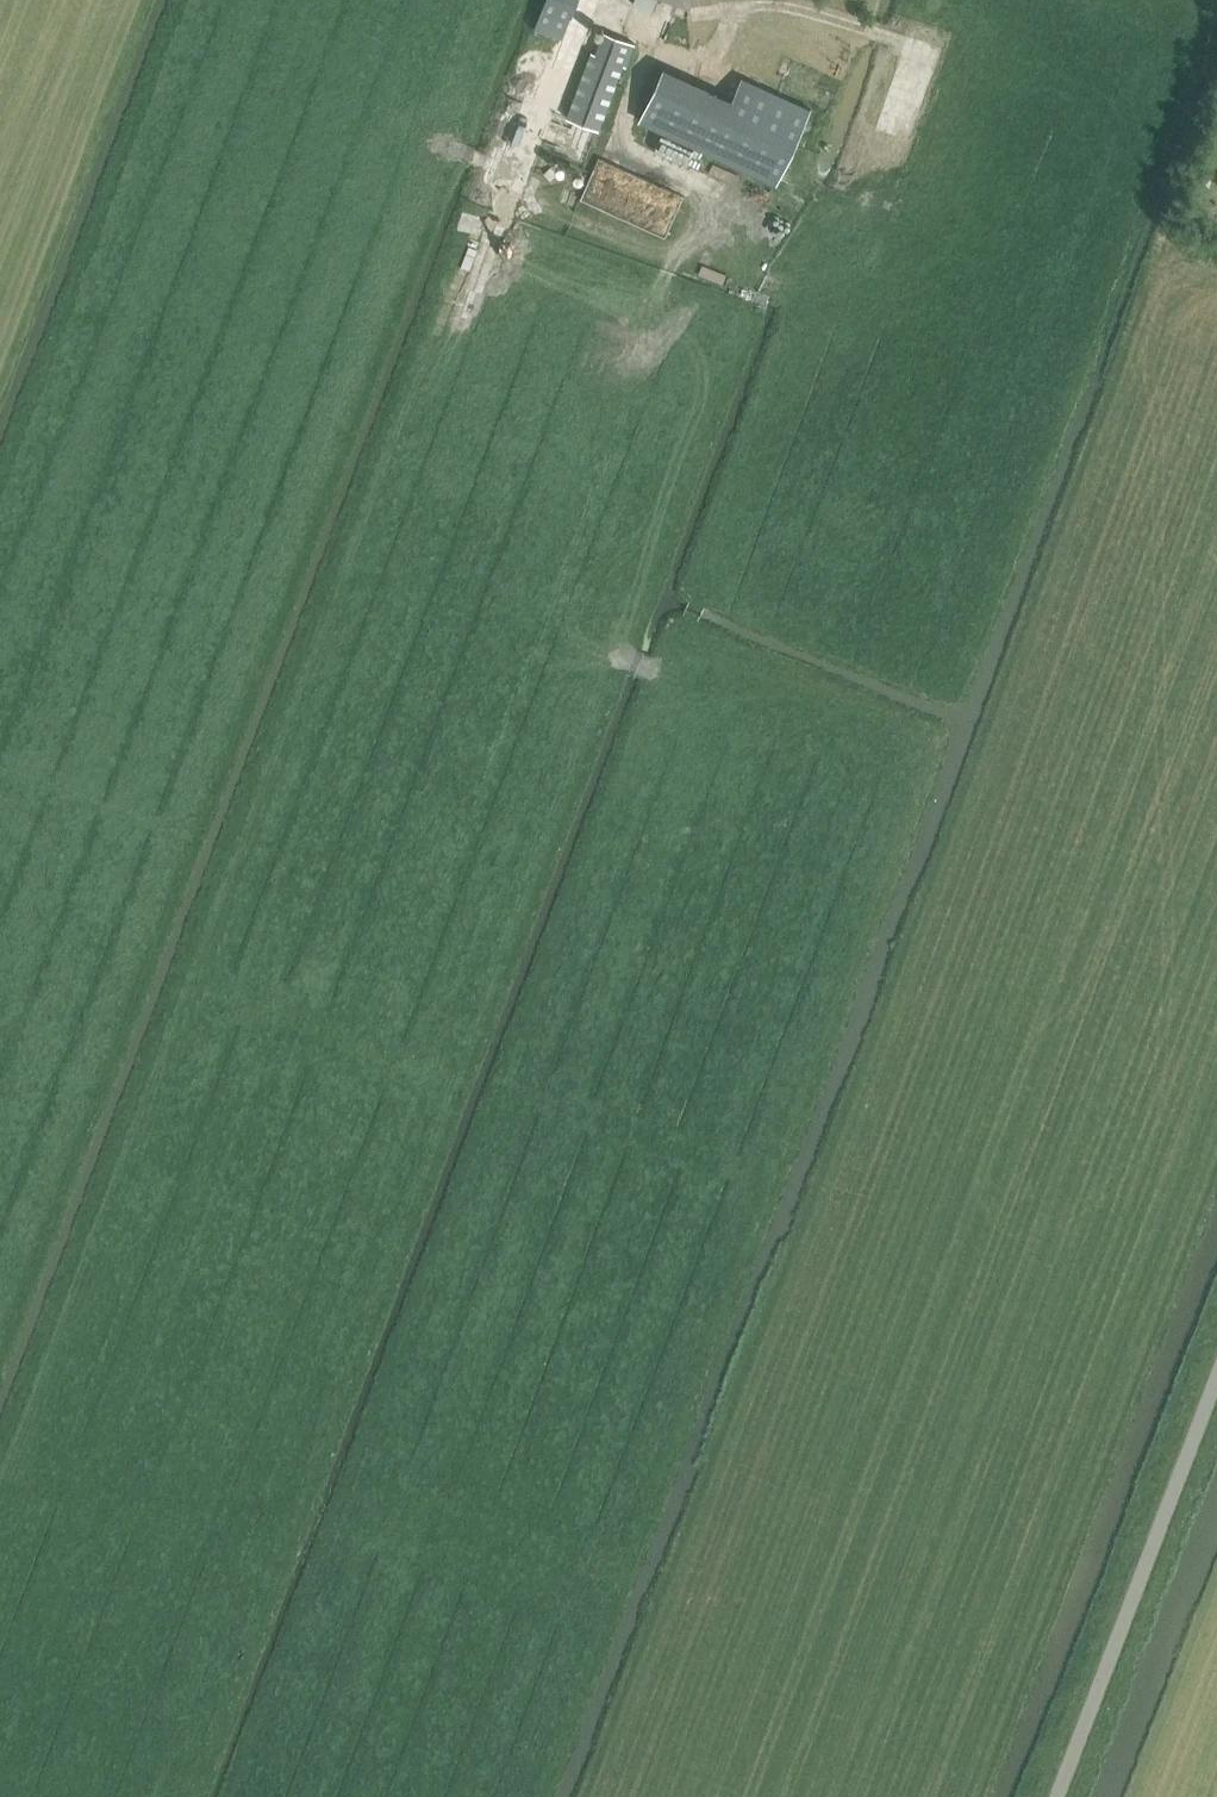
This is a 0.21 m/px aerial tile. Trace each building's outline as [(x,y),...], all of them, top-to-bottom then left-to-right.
[(571,15),(574,16),(580,0),(548,0),(545,5),(544,5),(535,31),(562,40),(571,15)] [(633,5),(654,13),(659,0),(634,0),(633,5)] [(601,131),(623,64),(629,66),(638,43),(607,32),(598,57),(590,54),(567,119),(601,131)] [(662,68),(638,122),(777,186),(811,110),(776,94),(777,92),(740,76),(730,98),(662,68)]
